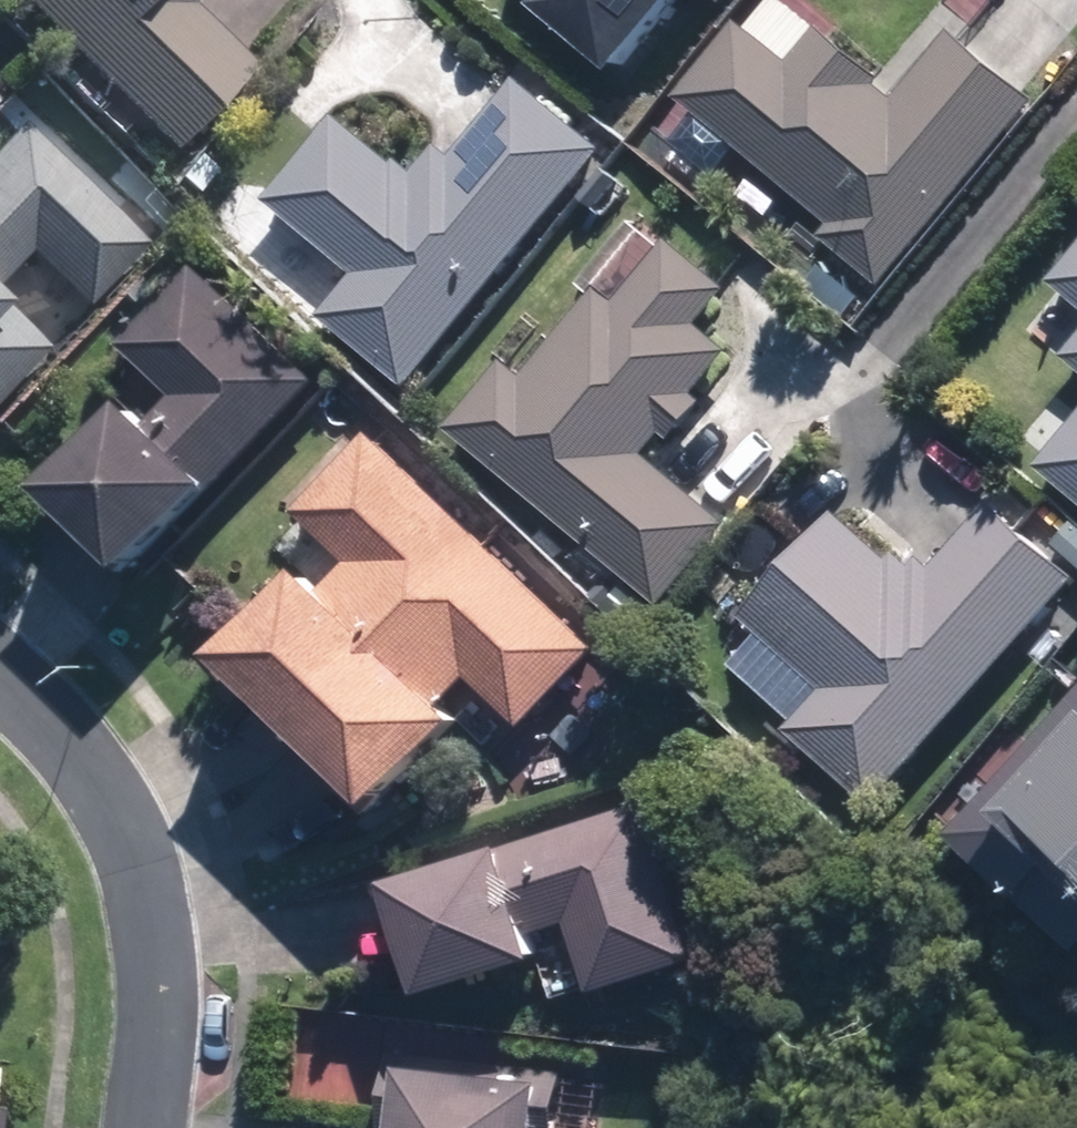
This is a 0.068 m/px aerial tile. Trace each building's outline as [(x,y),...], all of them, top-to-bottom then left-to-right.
[(164,158),(253,63),(186,0),(0,0),(0,4),(164,158)] [(625,87),(672,30),(678,35),(707,0),(540,0),(528,16),(625,87)] [(729,8),(735,0),(717,0),(729,8)] [(676,100),(828,230),(818,242),(877,291),(1034,106),(950,35),(895,99),(814,30),(784,65),(739,26),(676,100)] [(399,393),(594,159),(601,151),(512,76),(416,192),(331,122),(264,202),(352,275),(314,321),(399,393)] [(7,122),(0,129),(0,274),(17,254),(81,310),(142,241),(7,122)] [(448,437),(657,611),(723,531),(640,462),(727,357),(698,332),(724,301),(658,246),(613,300),(595,285),(504,393),(493,384),(448,437)] [(1046,291),(1076,317),(1076,253),(1046,291)] [(34,509),(115,587),(312,386),(191,269),(113,349),(171,405),(139,437),(121,419),(34,509)] [(44,347),(0,309),(0,397),(44,347)] [(1064,364),(1076,375),(1076,349),(1064,364)] [(1033,469),(1076,506),(1076,415),(1033,469)] [(594,656),(372,447),(362,437),(285,519),(340,572),(317,597),(298,579),(206,677),(365,827),(456,731),(437,713),(461,688),(515,740),(594,656)] [(779,738),(865,814),(1068,582),(976,502),(903,586),(829,521),(738,625),(755,640),(729,671),(790,725),(779,738)] [(1047,545),(1076,572),(1076,528),(1069,521),(1047,545)] [(934,839),(1071,974),(1076,968),(1076,693),(934,839)] [(697,964),(647,809),(383,895),(420,1011),(536,974),(526,945),(563,933),(585,1000),(697,964)] [(388,1072),(384,1127),(597,1127),(600,1088),(388,1072)]
